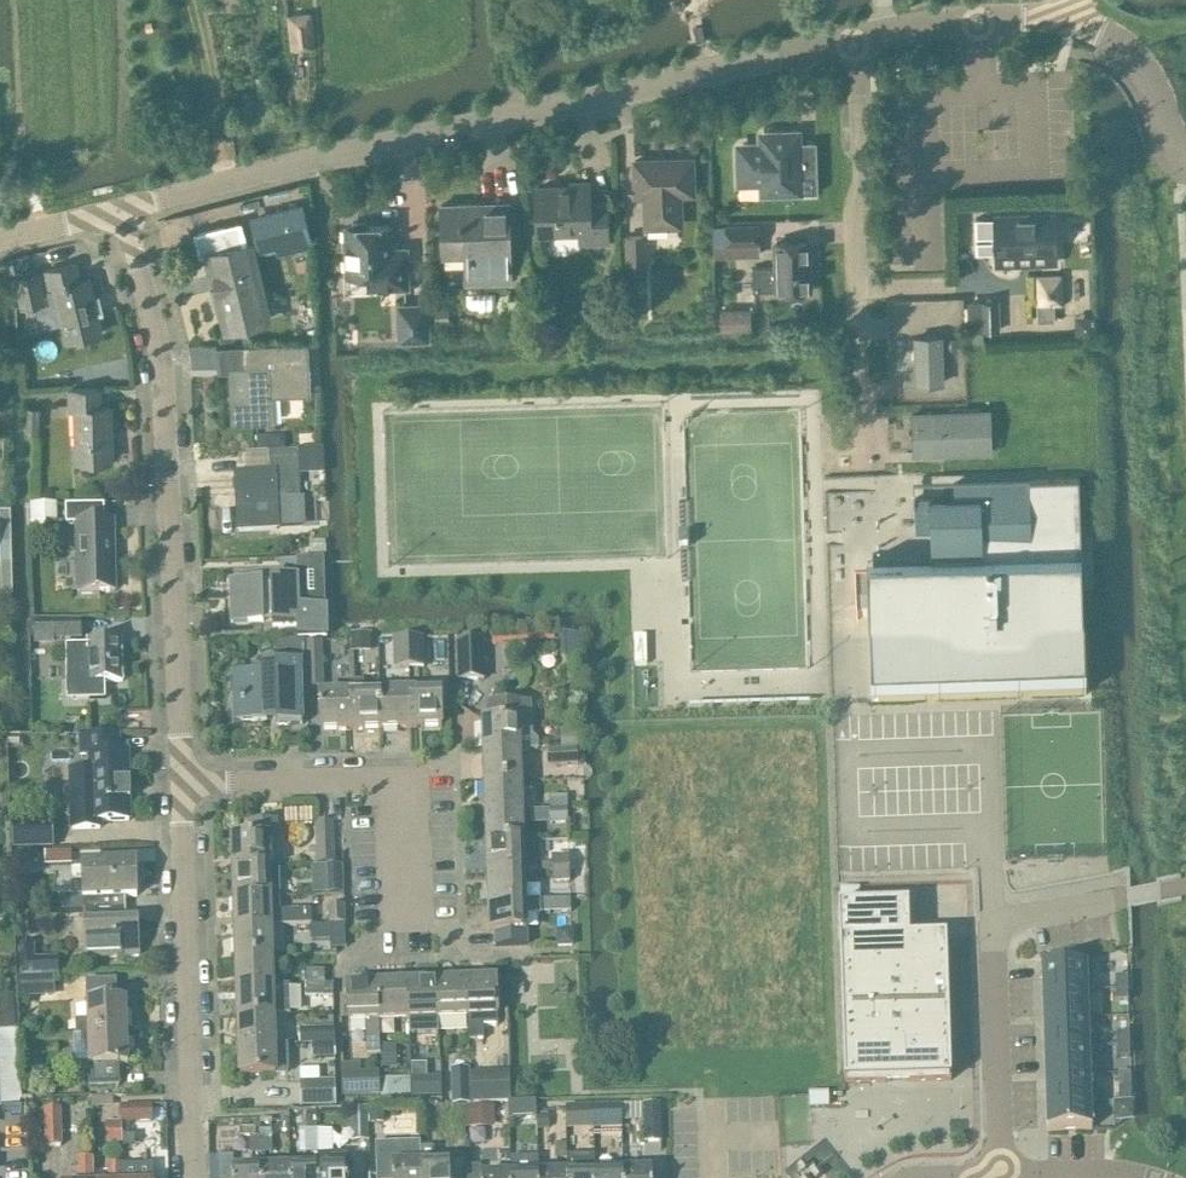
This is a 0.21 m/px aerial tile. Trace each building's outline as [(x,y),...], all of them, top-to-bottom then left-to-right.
[(313,10),(286,13),(290,49),(317,46),(313,10)] [(801,162),(800,129),(776,130),(767,130),(764,132),(761,134),(760,138),(760,141),(747,142),(743,143),(740,145),(738,148),(737,152),(738,183),(761,182),(761,193),(818,191),(817,162),(801,162)] [(693,192),(692,158),(635,160),(636,194),(646,193),(647,225),(673,224),(676,222),(679,219),(681,216),(680,192),(693,192)] [(589,203),(588,185),(537,187),(539,231),(581,229),(582,242),(607,241),(606,202),(589,203)] [(511,279),(509,201),(508,201),(508,211),(482,212),(481,202),(441,204),(443,254),(475,253),(476,280),(511,279)] [(285,211),(252,219),(259,245),(292,236),(285,211)] [(995,217),(976,218),(977,252),(996,251),(1056,249),(1055,212),(995,214),(995,217)] [(369,225),(366,221),(353,221),(351,225),(347,225),(348,274),(369,273),(369,286),(408,285),(406,247),(391,248),(390,224),(369,225)] [(244,244),(238,222),(196,233),(200,247),(209,244),(229,328),(267,318),(267,317),(273,315),(268,294),(262,295),(249,243),(244,244)] [(726,224),(713,224),(714,242),(726,241),(726,243),(761,242),(760,222),(726,223),(726,224)] [(647,264),(646,234),(626,235),(627,264),(647,264)] [(778,289),(809,288),(808,240),(776,241),(777,266),(753,267),(754,290),(778,289)] [(81,281),(77,263),(46,270),(50,288),(56,287),(62,311),(56,313),(58,323),(64,321),(68,339),(102,332),(97,312),(97,313),(89,280),(90,280),(90,279),(81,281)] [(22,307),(47,301),(40,270),(15,276),(22,307)] [(1058,301),(1057,274),(1038,274),(1039,302),(1058,301)] [(999,329),(998,299),(982,299),(983,330),(999,329)] [(448,313),(447,300),(434,301),(434,313),(448,313)] [(429,337),(428,303),(399,304),(400,338),(429,337)] [(751,307),(719,308),(720,330),(752,328),(751,307)] [(450,318),(435,319),(435,330),(451,329),(450,318)] [(943,382),(941,335),(916,336),(918,383),(943,382)] [(245,365),(231,365),(231,368),(232,380),(233,391),(234,423),(271,420),(270,393),(308,391),(305,343),(244,345),(245,365)] [(102,405),(101,388),(70,389),(70,407),(77,407),(78,461),(112,460),(112,440),(111,440),(110,406),(111,406),(111,405),(102,405)] [(42,406),(29,405),(27,429),(40,430),(42,406)] [(992,450),(990,410),(913,413),(914,453),(992,450)] [(284,438),(269,439),(269,454),(285,453),(284,438)] [(247,472),(237,473),(238,489),(240,531),(277,529),(277,528),(302,527),(300,498),(299,476),(298,453),(285,453),(269,454),(257,455),(246,456),(247,472)] [(932,558),(867,561),(872,702),(1087,695),(1079,477),(954,481),(955,495),(916,497),(917,522),(931,521),(932,558)] [(57,505),(36,506),(36,522),(58,522),(57,505)] [(66,507),(67,526),(77,525),(79,593),(116,592),(114,523),(105,523),(105,506),(66,507)] [(0,513),(0,518),(1,559),(2,598),(13,598),(10,513),(0,513)] [(326,556),(326,540),(311,541),(311,556),(326,556)] [(298,580),(231,582),(232,624),(262,623),(262,617),(273,617),(273,628),(297,628),(297,639),(327,638),(325,560),(297,561),(298,580)] [(82,637),(81,622),(34,624),(34,638),(82,637)] [(371,634),(351,635),(352,653),(371,652),(371,634)] [(395,668),(410,667),(409,640),(395,640),(395,668)] [(424,640),(409,640),(410,667),(425,667),(424,640)] [(107,700),(106,683),(123,682),(123,681),(122,643),(122,641),(67,642),(67,700),(107,700)] [(321,642),(308,642),(309,688),(323,688),(321,642)] [(484,643),(459,644),(461,682),(486,681),(484,643)] [(303,725),(302,665),(277,665),(277,678),(267,678),(267,671),(233,672),(234,722),(267,721),(267,712),(277,712),(277,726),(303,725)] [(350,682),(351,694),(352,730),(382,730),(381,693),(365,694),(365,682),(350,682)] [(441,692),(411,693),(412,729),(442,728),(441,692)] [(411,693),(381,693),(382,730),(412,729),(411,693)] [(321,731),(352,730),(351,694),(320,695),(321,731)] [(483,722),(484,753),(520,752),(539,751),(539,742),(536,739),(525,739),(524,704),(488,706),(488,722),(483,722)] [(92,790),(74,790),(75,830),(100,829),(100,822),(130,821),(128,753),(119,753),(119,736),(80,737),(81,755),(91,755),(92,790)] [(579,766),(578,750),(548,751),(549,768),(579,766)] [(521,782),(520,752),(484,753),(486,783),(521,782)] [(523,812),(521,782),(486,783),(487,813),(523,812)] [(550,798),(550,811),(568,810),(568,797),(550,798)] [(550,811),(551,824),(568,823),(568,810),(550,811)] [(487,813),(488,843),(524,842),(523,812),(487,813)] [(46,821),(7,821),(7,849),(46,848),(46,821)] [(335,864),(334,822),(316,823),(318,864),(335,864)] [(233,839),(234,869),(268,868),(267,838),(273,838),(272,823),(246,824),(246,838),(233,839)] [(488,843),(489,873),(525,872),(524,842),(488,843)] [(72,851),(45,853),(46,863),(46,866),(73,865),(72,851)] [(551,857),(552,871),(569,870),(569,856),(551,857)] [(85,912),(126,910),(125,898),(137,898),(137,863),(84,865),(84,896),(65,896),(66,912),(85,912)] [(345,895),(344,865),(324,866),(326,895),(345,895)] [(269,898),(268,868),(234,869),(235,899),(269,898)] [(570,884),(569,870),(552,871),(553,885),(570,884)] [(526,902),(525,872),(489,873),(490,903),(526,902)] [(860,888),(840,889),(841,905),(861,904),(860,888)] [(236,928),(271,927),(311,925),(311,911),(280,912),(279,897),(269,898),(235,899),(236,928)] [(571,900),(526,902),(490,903),(491,934),(527,933),(526,916),(542,915),(542,913),(554,913),(554,914),(572,913),(571,900)] [(840,906),(839,906),(840,942),(845,1075),(845,1085),(846,1085),(952,1081),(947,938),(909,939),(908,904),(840,906)] [(346,924),(345,905),(330,906),(330,925),(346,924)] [(126,922),(126,910),(85,912),(86,959),(139,957),(138,922),(126,922)] [(346,924),(330,925),(331,940),(331,949),(347,949),(346,924)] [(236,928),(237,957),(271,956),(271,927),(236,928)] [(564,931),(557,939),(557,946),(572,945),(572,931),(564,931)] [(21,976),(37,975),(58,975),(57,962),(33,963),(33,956),(25,956),(20,960),(21,976)] [(272,986),(271,956),(237,957),(238,987),(272,986)] [(1093,964),(1042,966),(1043,992),(1094,991),(1093,964)] [(306,984),(325,984),(325,971),(306,971),(306,984)] [(37,997),(37,975),(21,976),(18,976),(19,998),(37,997)] [(1116,978),(1116,990),(1128,990),(1128,977),(1116,978)] [(78,1021),(78,1035),(128,1034),(127,1003),(118,1003),(118,981),(88,982),(89,1021),(78,1021)] [(497,981),(467,982),(468,1018),(469,1042),(483,1041),(483,1026),(499,1026),(497,981)] [(467,982),(437,983),(439,1019),(468,1018),(467,982)] [(409,1020),(439,1019),(437,983),(408,984),(409,1020)] [(326,998),(325,984),(306,984),(306,998),(326,998)] [(408,984),(378,986),(379,1021),(409,1020),(408,984)] [(289,985),(272,986),(238,987),(239,1016),(273,1015),(290,1014),(289,985)] [(381,1055),(379,1021),(378,986),(348,987),(349,1022),(367,1022),(368,1056),(381,1055)] [(1129,1002),(1128,990),(1116,990),(1116,1002),(1129,1002)] [(1095,1019),(1095,1016),(1094,991),(1043,992),(1044,1018),(1044,1021),(1095,1019)] [(16,1015),(0,1016),(0,1021),(0,1032),(16,1031),(16,1015)] [(274,1045),(273,1015),(239,1016),(240,1046),(274,1045)] [(1096,1047),(1095,1021),(1095,1019),(1044,1021),(1044,1023),(1045,1048),(1096,1047)] [(315,1044),(335,1044),(334,1028),(305,1029),(306,1045),(315,1044)] [(128,1034),(78,1035),(74,1036),(75,1062),(91,1062),(92,1088),(121,1087),(120,1065),(129,1065),(128,1034)] [(1118,1046),(1130,1046),(1130,1034),(1118,1034),(1118,1046)] [(335,1044),(315,1044),(316,1058),(335,1058),(335,1044)] [(288,1045),(274,1045),(240,1046),(241,1077),(286,1075),(289,1071),(288,1045)] [(1130,1046),(1118,1046),(1118,1058),(1131,1058),(1130,1046)] [(1045,1048),(1046,1074),(1046,1076),(1097,1075),(1097,1072),(1096,1047),(1045,1048)] [(364,1078),(363,1063),(345,1063),(346,1094),(351,1098),(381,1097),(381,1077),(364,1078)] [(468,1098),(467,1069),(452,1070),(453,1099),(468,1098)] [(45,1081),(31,1074),(23,1089),(37,1096),(45,1081)] [(1046,1079),(1047,1105),(1098,1103),(1097,1077),(1097,1075),(1046,1076),(1046,1079)] [(412,1096),(434,1095),(434,1078),(411,1078),(412,1096)] [(336,1106),(336,1080),(301,1080),(302,1106),(336,1106)] [(381,1081),(382,1097),(396,1097),(396,1081),(381,1081)] [(510,1081),(474,1082),(474,1104),(509,1103),(510,1103),(510,1081)] [(1131,1102),(1132,1102),(1132,1090),(1119,1090),(1119,1102),(1131,1102)] [(829,1093),(809,1093),(809,1094),(810,1109),(830,1108),(829,1093)] [(114,1107),(114,1097),(92,1097),(92,1108),(114,1107)] [(510,1103),(509,1103),(510,1121),(524,1120),(523,1102),(510,1103)] [(1119,1102),(1115,1102),(1116,1123),(1133,1123),(1133,1118),(1132,1102),(1131,1102),(1119,1102)] [(1098,1104),(1098,1103),(1047,1105),(1048,1131),(1093,1130),(1092,1104),(1098,1104)] [(494,1127),(494,1104),(465,1105),(466,1128),(494,1127)] [(662,1104),(644,1105),(644,1143),(663,1143),(662,1104)] [(154,1122),(153,1105),(120,1106),(121,1123),(154,1122)] [(622,1105),(595,1106),(596,1123),(622,1122),(622,1105)] [(596,1123),(595,1106),(566,1107),(566,1124),(596,1123)] [(385,1123),(385,1108),(371,1108),(371,1123),(385,1123)] [(63,1147),(62,1109),(45,1110),(46,1147),(63,1147)] [(369,1142),(367,1109),(352,1110),(353,1143),(369,1142)] [(550,1129),(549,1114),(537,1114),(537,1129),(550,1129)] [(123,1143),(122,1123),(106,1124),(107,1144),(123,1143)] [(261,1139),(262,1156),(274,1155),(273,1138),(261,1139)] [(250,1156),(262,1156),(261,1139),(249,1139),(250,1156)] [(422,1151),(421,1143),(377,1144),(378,1177),(422,1177),(422,1164),(422,1151)] [(556,1159),(567,1159),(567,1144),(555,1145),(556,1159)] [(567,1159),(568,1174),(568,1177),(597,1177),(597,1173),(580,1174),(579,1144),(567,1144),(567,1159)] [(347,1154),(319,1155),(320,1177),(348,1177),(347,1154)] [(263,1169),(235,1170),(234,1156),(218,1156),(219,1177),(264,1177),(263,1169)] [(92,1160),(78,1161),(79,1177),(93,1177),(92,1160)] [(422,1164),(422,1177),(452,1177),(451,1163),(422,1164)] [(124,1164),(108,1165),(108,1177),(124,1177),(124,1164)] [(510,1176),(482,1177),(482,1165),(467,1166),(467,1177),(510,1177),(510,1176)] [(153,1166),(138,1167),(138,1177),(153,1177),(153,1166)] [(291,1168),(291,1177),(320,1177),(320,1167),(291,1168)] [(291,1168),(263,1169),(264,1177),(291,1177),(291,1168)]
